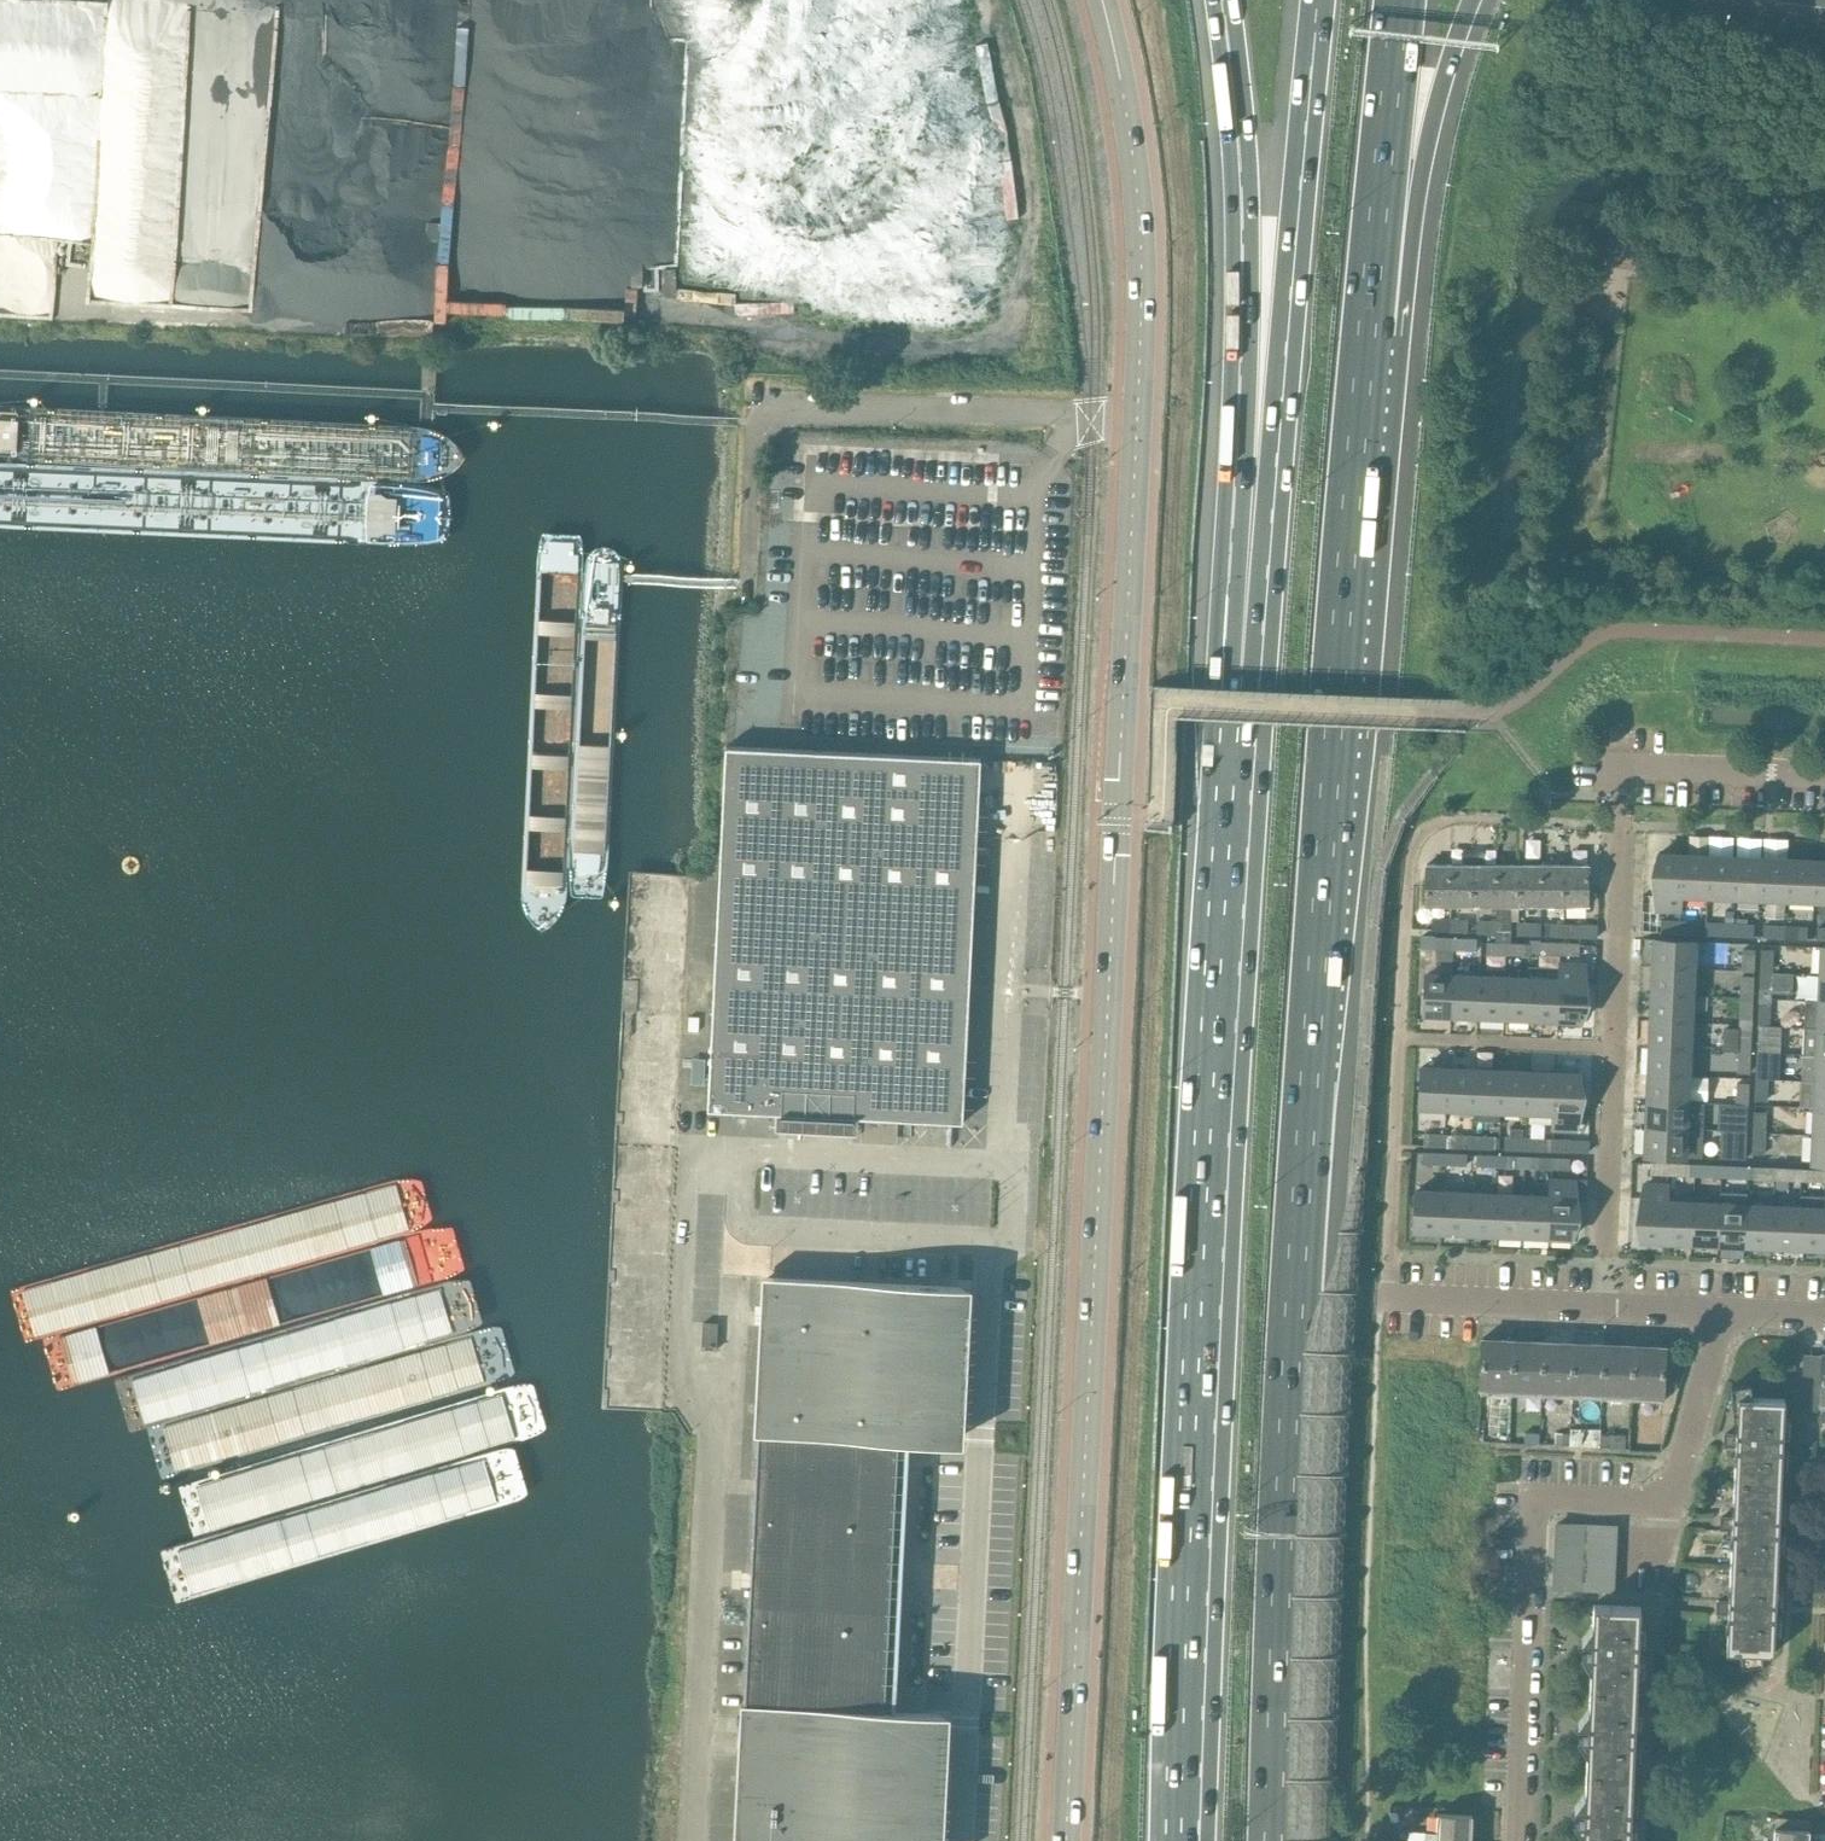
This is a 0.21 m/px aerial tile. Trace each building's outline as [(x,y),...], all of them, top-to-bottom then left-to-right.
[(1615,246),(1612,268),(1637,270),(1639,249),(1615,246)] [(1553,316),(1567,317),(1568,307),(1554,306),(1553,316)] [(982,758),(726,746),(708,1110),(781,1113),(780,1126),(854,1130),(855,1117),(964,1122),(982,758)] [(1682,854),(1659,853),(1652,873),(1654,874),(1658,874),(1656,908),(1680,909),(1680,894),(1682,854)] [(1680,894),(1707,895),(1709,855),(1682,854),(1680,894)] [(1707,895),(1734,896),(1736,857),(1722,856),(1709,855),(1707,895)] [(1734,896),(1761,897),(1762,858),(1749,857),(1736,857),(1734,896)] [(1789,859),(1762,858),(1761,897),(1787,898),(1789,859)] [(1787,898),(1814,900),(1816,860),(1789,859),(1787,898)] [(1816,860),(1814,900),(1824,900),(1824,861),(1816,860)] [(1448,905),(1448,864),(1427,864),(1426,905),(1448,905)] [(1471,864),(1448,864),(1448,905),(1451,905),(1451,917),(1471,917),(1471,864)] [(1495,864),(1471,864),(1471,917),(1473,917),(1473,905),(1495,905),(1495,864)] [(1518,864),(1495,864),(1495,905),(1496,905),(1496,930),(1496,934),(1511,935),(1511,931),(1510,931),(1511,905),(1518,905),(1518,864)] [(1518,905),(1542,905),(1542,864),(1518,864),(1518,905)] [(1542,905),(1565,905),(1565,864),(1542,864),(1542,905)] [(1565,864),(1565,905),(1588,905),(1588,864),(1565,864)] [(1450,930),(1451,919),(1433,918),(1433,929),(1450,930)] [(1451,919),(1450,930),(1467,931),(1468,920),(1451,919)] [(1478,931),(1495,932),(1496,921),(1478,920),(1478,931)] [(1681,932),(1681,921),(1662,920),(1661,931),(1681,932)] [(1681,921),(1681,932),(1700,933),(1700,922),(1681,921)] [(1518,933),(1536,934),(1536,923),(1518,922),(1518,933)] [(1732,934),(1733,923),(1711,922),(1711,933),(1732,934)] [(1563,935),(1563,924),(1546,923),(1545,934),(1563,935)] [(1733,923),(1732,934),(1753,935),(1754,924),(1733,923)] [(1563,924),(1563,935),(1580,936),(1581,925),(1563,924)] [(1786,937),(1786,925),(1765,924),(1764,936),(1786,937)] [(1786,925),(1786,937),(1807,938),(1807,926),(1786,925)] [(1455,949),(1455,938),(1434,937),(1433,948),(1455,949)] [(1455,938),(1455,949),(1476,950),(1476,939),(1455,938)] [(1655,938),(1654,966),(1693,968),(1695,940),(1655,938)] [(1560,953),(1560,942),(1541,941),(1541,953),(1560,953)] [(1508,954),(1509,942),(1488,942),(1487,953),(1508,954)] [(1509,942),(1508,954),(1530,955),(1530,943),(1509,942)] [(1560,942),(1560,953),(1579,954),(1580,943),(1560,942)] [(1754,970),(1755,949),(1744,948),(1743,970),(1754,970)] [(1761,970),(1772,971),(1773,950),(1762,949),(1761,970)] [(1532,1017),(1559,1018),(1562,964),(1561,964),(1560,979),(1534,978),(1532,1017)] [(1559,1018),(1582,1019),(1589,999),(1587,999),(1583,999),(1585,965),(1562,964),(1559,1018)] [(1654,966),(1653,993),(1692,995),(1693,968),(1654,966)] [(1772,971),(1761,970),(1760,991),(1783,992),(1784,975),(1772,975),(1772,971)] [(1424,1012),(1452,1014),(1454,974),(1426,973),(1424,1012)] [(1452,1014),(1479,1015),(1481,976),(1454,974),(1452,1014)] [(1741,996),(1753,997),(1754,976),(1742,975),(1741,996)] [(1479,1015),(1506,1016),(1507,977),(1481,976),(1479,1015)] [(1506,1016),(1532,1017),(1534,978),(1507,977),(1506,1016)] [(1653,993),(1652,1020),(1691,1021),(1692,995),(1653,993)] [(1753,997),(1741,996),(1740,1018),(1752,1018),(1753,997)] [(1759,1024),(1779,1025),(1779,1005),(1771,1004),(1771,1003),(1760,1003),(1759,1024)] [(1652,1020),(1651,1046),(1690,1048),(1691,1021),(1652,1020)] [(1779,1025),(1759,1024),(1758,1045),(1769,1046),(1770,1026),(1779,1026),(1779,1025)] [(710,1025),(700,1025),(699,1039),(709,1039),(710,1025)] [(1803,1053),(1824,1054),(1824,1027),(1819,1027),(1804,1026),(1803,1053)] [(1739,1050),(1751,1050),(1751,1029),(1740,1029),(1739,1050)] [(1651,1046),(1649,1073),(1689,1075),(1690,1048),(1651,1046)] [(1751,1050),(1739,1050),(1738,1071),(1750,1072),(1751,1050)] [(1802,1080),(1824,1081),(1824,1054),(1803,1053),(1802,1080)] [(1757,1078),(1768,1078),(1769,1057),(1758,1056),(1757,1078)] [(1450,1068),(1422,1066),(1420,1106),(1448,1107),(1450,1068)] [(1448,1107),(1475,1108),(1476,1069),(1450,1068),(1448,1107)] [(1475,1108),(1502,1109),(1503,1070),(1476,1069),(1475,1108)] [(1502,1109),(1528,1110),(1530,1071),(1503,1070),(1502,1109)] [(1557,1072),(1530,1071),(1528,1110),(1553,1112),(1553,1127),(1554,1127),(1557,1072)] [(1557,1072),(1554,1127),(1577,1128),(1579,1094),(1582,1094),(1584,1094),(1580,1073),(1557,1072)] [(1649,1073),(1648,1100),(1688,1102),(1689,1075),(1649,1073)] [(1768,1078),(1757,1078),(1756,1099),(1767,1099),(1768,1078)] [(1801,1107),(1815,1107),(1824,1108),(1824,1081),(1802,1080),(1801,1107)] [(1737,1103),(1748,1104),(1749,1083),(1738,1082),(1737,1103)] [(1648,1100),(1647,1127),(1704,1129),(1705,1102),(1688,1102),(1648,1100)] [(1748,1104),(1737,1103),(1736,1125),(1747,1125),(1748,1104)] [(1732,1125),(1733,1105),(1713,1104),(1713,1124),(1732,1125)] [(1814,1134),(1824,1135),(1824,1108),(1815,1107),(1814,1134)] [(1754,1131),(1765,1132),(1766,1111),(1755,1110),(1754,1131)] [(1647,1127),(1646,1154),(1685,1156),(1703,1157),(1704,1129),(1647,1127)] [(1746,1152),(1747,1131),(1736,1130),(1735,1152),(1746,1152)] [(1765,1132),(1754,1131),(1753,1153),(1765,1153),(1765,1132)] [(1425,1144),(1446,1145),(1447,1134),(1425,1133),(1425,1144)] [(1473,1147),(1473,1135),(1452,1134),(1452,1146),(1473,1147)] [(1814,1134),(1813,1162),(1824,1162),(1824,1135),(1814,1134)] [(1473,1135),(1473,1147),(1494,1147),(1495,1136),(1473,1135)] [(1527,1149),(1527,1137),(1506,1137),(1505,1148),(1527,1149)] [(1527,1137),(1527,1149),(1548,1150),(1548,1138),(1527,1137)] [(1552,1150),(1570,1151),(1570,1139),(1553,1139),(1552,1150)] [(1445,1164),(1445,1152),(1424,1152),(1424,1163),(1445,1164)] [(1445,1152),(1445,1164),(1466,1164),(1467,1153),(1445,1152)] [(1498,1166),(1499,1155),(1478,1154),(1477,1165),(1498,1166)] [(1499,1155),(1498,1166),(1519,1167),(1520,1155),(1499,1155)] [(1550,1168),(1550,1157),(1531,1156),(1531,1167),(1550,1168)] [(1550,1157),(1550,1168),(1569,1169),(1570,1158),(1550,1157)] [(1670,1174),(1671,1163),(1652,1162),(1651,1173),(1670,1174)] [(1671,1163),(1670,1174),(1690,1175),(1690,1164),(1671,1163)] [(1722,1176),(1722,1165),(1701,1164),(1700,1175),(1722,1176)] [(1722,1165),(1722,1176),(1743,1177),(1743,1166),(1722,1165)] [(1775,1179),(1775,1167),(1754,1166),(1753,1178),(1775,1179)] [(1796,1168),(1775,1167),(1775,1179),(1796,1180),(1796,1168)] [(1807,1169),(1807,1180),(1824,1181),(1824,1170),(1807,1169)] [(1545,1235),(1550,1235),(1552,1180),(1551,1180),(1550,1196),(1525,1195),(1523,1234),(1545,1235)] [(1552,1180),(1550,1235),(1573,1236),(1579,1216),(1577,1215),(1577,1216),(1574,1216),(1575,1181),(1552,1180)] [(1665,1240),(1667,1185),(1644,1184),(1643,1218),(1639,1218),(1637,1218),(1642,1239),(1665,1240)] [(1667,1185),(1665,1240),(1692,1241),(1693,1202),(1667,1201),(1668,1185),(1667,1185)] [(1443,1230),(1444,1191),(1417,1190),(1415,1229),(1443,1230)] [(1471,1192),(1444,1191),(1443,1230),(1469,1232),(1471,1192)] [(1498,1193),(1471,1192),(1469,1232),(1496,1233),(1498,1193)] [(1525,1195),(1498,1193),(1496,1233),(1523,1234),(1525,1195)] [(1692,1241),(1718,1242),(1720,1203),(1693,1202),(1692,1241)] [(1718,1242),(1745,1244),(1747,1204),(1720,1203),(1718,1242)] [(1767,1245),(1772,1245),(1774,1205),(1747,1204),(1745,1244),(1767,1245)] [(1772,1245),(1799,1246),(1801,1207),(1774,1205),(1772,1245)] [(1799,1246),(1824,1247),(1824,1208),(1801,1207),(1799,1246)] [(759,1433),(757,1463),(906,1471),(907,1441),(953,1443),(961,1285),(764,1275),(756,1433),(759,1433)] [(704,1322),(703,1348),(717,1349),(719,1323),(704,1322)] [(1481,1395),(1511,1396),(1513,1340),(1503,1340),(1483,1339),(1481,1395)] [(1511,1396),(1542,1397),(1544,1341),(1513,1340),(1511,1396)] [(1542,1397),(1572,1398),(1574,1342),(1564,1342),(1544,1341),(1542,1397)] [(1572,1398),(1602,1400),(1604,1343),(1594,1343),(1574,1342),(1572,1398)] [(1635,1344),(1604,1343),(1602,1400),(1632,1401),(1635,1344)] [(1635,1344),(1632,1401),(1663,1402),(1665,1345),(1635,1344)] [(1802,1380),(1801,1407),(1822,1408),(1823,1381),(1802,1380)] [(1782,1484),(1784,1434),(1786,1399),(1752,1398),(1750,1384),(1730,1387),(1737,1433),(1737,1435),(1726,1434),(1726,1446),(1737,1446),(1735,1481),(1782,1484)] [(1511,1411),(1510,1443),(1540,1444),(1541,1412),(1511,1411)] [(1600,1447),(1600,1434),(1601,1429),(1571,1428),(1570,1446),(1600,1447)] [(1600,1434),(1600,1447),(1626,1448),(1627,1435),(1600,1434)] [(757,1463),(752,1568),(901,1575),(906,1471),(757,1463)] [(1778,1569),(1782,1484),(1735,1481),(1733,1518),(1722,1518),(1722,1530),(1733,1530),(1731,1566),(1778,1569)] [(1558,1524),(1557,1539),(1586,1541),(1587,1525),(1558,1524)] [(1615,1543),(1615,1529),(1615,1526),(1587,1525),(1586,1541),(1615,1543)] [(1557,1539),(1556,1557),(1586,1558),(1586,1541),(1557,1539)] [(1614,1559),(1615,1543),(1586,1541),(1586,1558),(1614,1559)] [(1556,1557),(1556,1573),(1585,1575),(1586,1558),(1556,1557)] [(1614,1576),(1614,1559),(1586,1558),(1585,1575),(1614,1576)] [(1774,1653),(1776,1605),(1778,1569),(1731,1566),(1729,1602),(1718,1602),(1718,1614),(1728,1614),(1727,1652),(1740,1652),(1742,1666),(1763,1663),(1761,1653),(1774,1653)] [(752,1568),(745,1702),(745,1703),(894,1711),(894,1709),(901,1575),(752,1568)] [(1556,1573),(1555,1587),(1555,1589),(1584,1590),(1585,1575),(1556,1573)] [(1613,1591),(1614,1576),(1585,1575),(1584,1590),(1613,1591)] [(1594,1604),(1594,1606),(1593,1627),(1581,1642),(1581,1653),(1591,1669),(1590,1689),(1637,1691),(1641,1606),(1594,1604)] [(1634,1776),(1637,1691),(1590,1689),(1589,1711),(1578,1725),(1577,1737),(1588,1752),(1587,1774),(1634,1776)] [(939,1712),(894,1709),(894,1711),(745,1703),(745,1702),(742,1702),(738,1781),(935,1791),(939,1712)] [(1634,1776),(1587,1774),(1586,1795),(1574,1809),(1574,1821),(1584,1836),(1584,1840),(1631,1840),(1634,1776)] [(935,1791),(738,1781),(735,1840),(933,1840),(935,1791)] [(1472,1816),(1437,1814),(1436,1840),(1471,1840),(1472,1816)] [(1809,1831),(1776,1829),(1775,1840),(1809,1840),(1809,1831)] [(1425,1832),(1408,1831),(1408,1840),(1425,1840),(1425,1832)]
